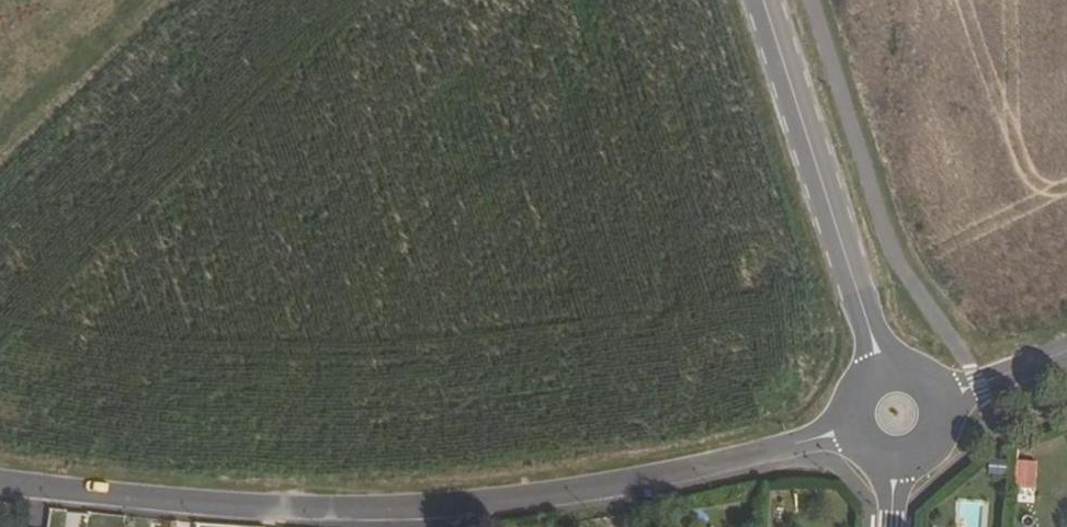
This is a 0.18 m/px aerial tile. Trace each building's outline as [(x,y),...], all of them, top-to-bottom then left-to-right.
[(1014,460),(1012,501),(1032,502),(1034,461),(1014,460)]
